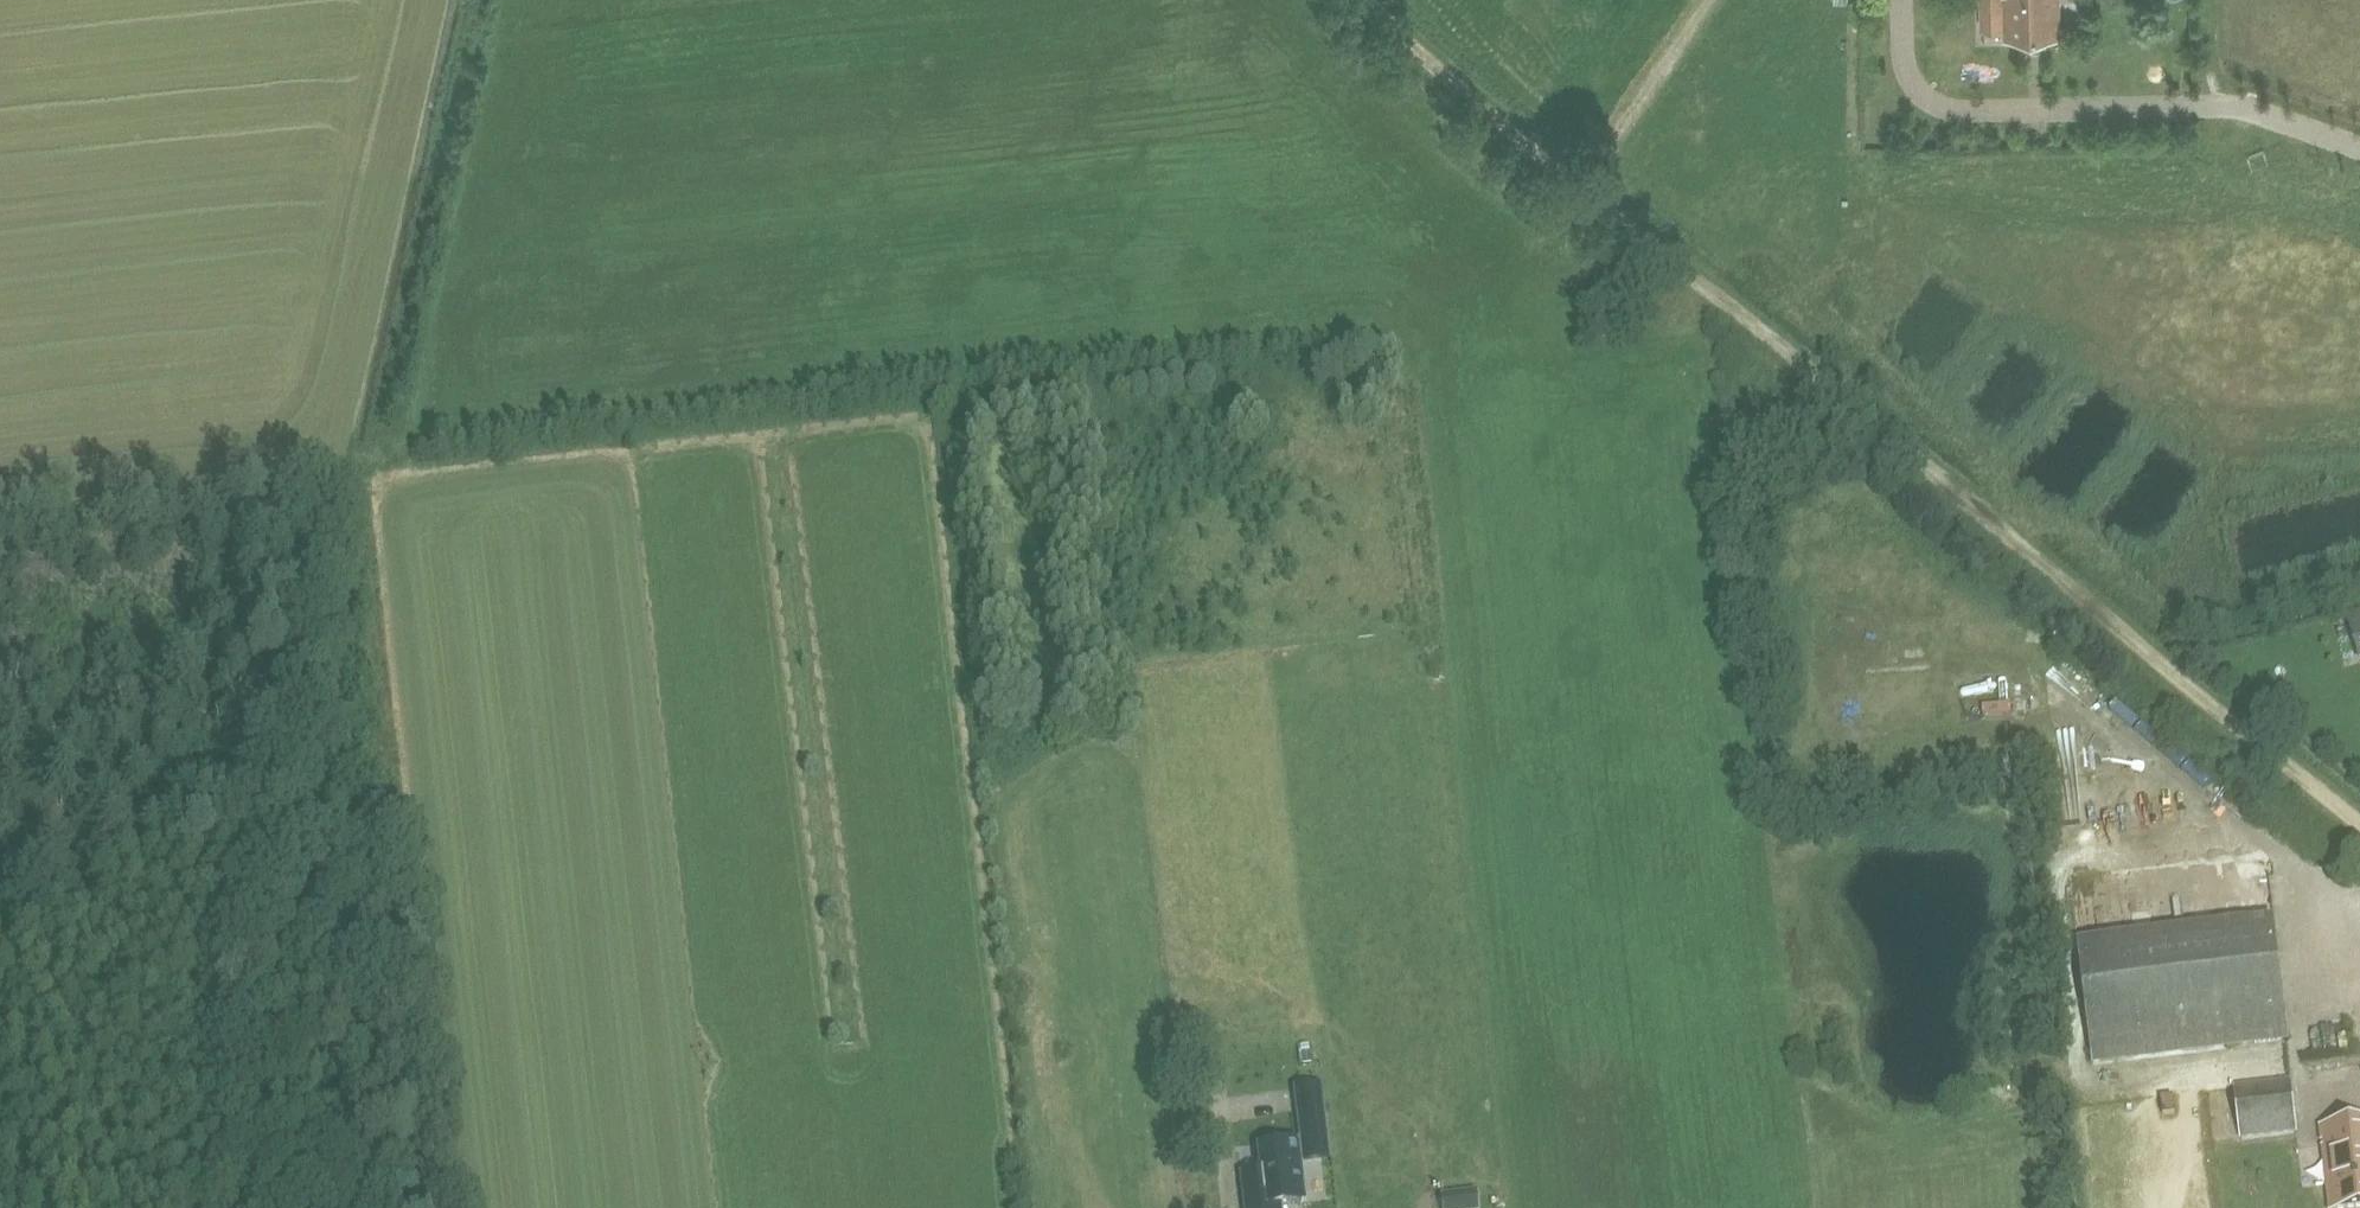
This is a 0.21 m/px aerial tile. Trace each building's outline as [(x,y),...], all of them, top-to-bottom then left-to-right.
[(2005,37),(2060,35),(2059,0),(2004,0),(2005,37)] [(2345,616),(2354,645),(2359,643),(2359,612),(2345,616)] [(2086,670),(2078,688),(2100,699),(2109,681),(2086,670)] [(2130,697),(2114,712),(2139,738),(2154,723),(2130,697)] [(2093,810),(2093,822),(2113,821),(2112,809),(2093,810)] [(2064,844),(2083,844),(2082,827),(2064,828),(2064,844)] [(2264,873),(2250,879),(2243,860),(2231,864),(2245,904),(2272,895),(2264,873)] [(2093,1060),(2289,1036),(2276,927),(2080,951),(2093,1060)] [(2296,1130),(2290,1079),(2235,1086),(2241,1137),(2296,1130)] [(2174,1095),(2161,1097),(2163,1116),(2176,1114),(2174,1095)] [(1325,1112),(1301,1115),(1307,1162),(1330,1159),(1325,1112)] [(2303,1158),(2306,1184),(2329,1181),(2332,1207),(2352,1207),(2359,1207),(2359,1122),(2323,1126),(2327,1155),(2303,1158)] [(1244,1169),(1248,1205),(1248,1207),(1282,1207),(1281,1201),(1304,1198),(1297,1139),(1260,1144),(1263,1167),(1244,1169)] [(1459,1195),(1458,1193),(1440,1195),(1440,1197),(1441,1207),(1460,1207),(1459,1195)]
